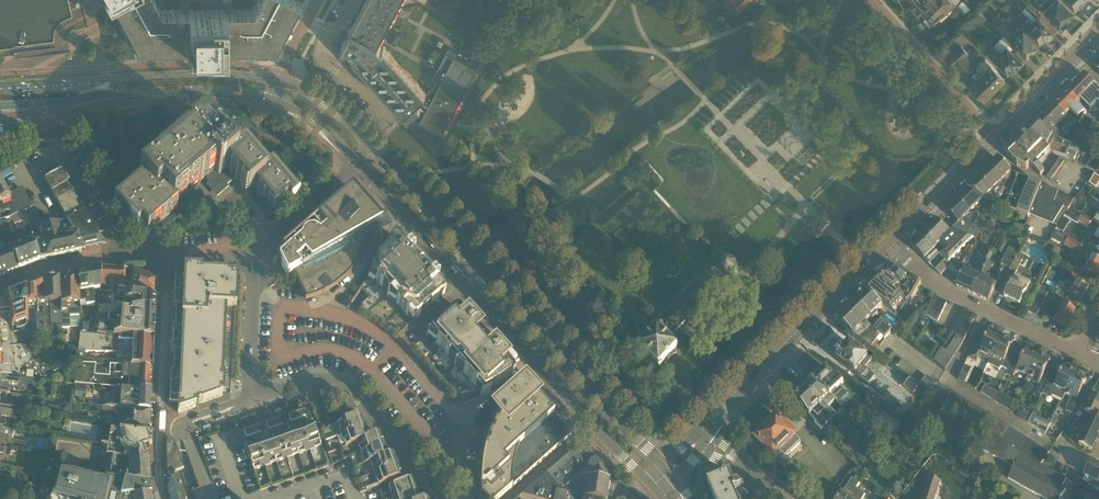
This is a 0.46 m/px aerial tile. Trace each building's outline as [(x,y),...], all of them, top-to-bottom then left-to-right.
[(108,6),(114,2),(122,16),(126,14),(132,25),(128,27),(136,41),(139,46),(146,46),(146,47),(162,47),(161,42),(167,42),(167,47),(183,46),(183,41),(188,41),(188,46),(204,46),(204,41),(210,41),(210,46),(226,46),(226,41),(231,41),(231,46),(247,46),(247,41),(252,41),(253,46),(268,46),(268,45),(275,45),(278,39),(278,40),(286,25),(281,23),(284,18),(288,21),(296,7),(291,4),(293,0),(257,0),(252,9),(231,9),(231,8),(225,8),(225,9),(189,9),(182,9),(161,9),(158,3),(156,0),(105,0),(108,6)] [(352,27),(352,26),(342,45),(339,45),(338,46),(350,59),(353,56),(404,112),(408,116),(409,116),(410,118),(412,120),(413,121),(414,124),(415,126),(415,129),(418,134),(421,138),(426,141),(431,143),(437,143),(438,143),(440,143),(441,142),(442,139),(443,137),(442,135),(463,95),(462,94),(462,93),(464,94),(466,90),(471,86),(474,81),(476,75),(476,69),(476,68),(476,67),(476,66),(475,64),(475,63),(474,62),(473,62),(471,61),(470,61),(469,61),(468,62),(467,63),(455,57),(457,53),(448,48),(447,52),(445,51),(445,52),(446,53),(432,79),(437,81),(433,88),(432,88),(427,93),(383,45),(379,40),(400,0),(366,0),(352,27)] [(737,10),(748,0),(727,0),(737,10)] [(923,14),(939,0),(917,0),(914,3),(923,14)] [(923,14),(932,25),(941,17),(960,0),(939,0),(923,14)] [(1040,5),(1059,24),(1060,23),(1062,24),(1065,24),(1067,22),(1067,19),(1066,17),(1073,10),(1063,0),(1045,0),(1040,5)] [(1052,33),(1052,31),(1053,30),(1039,16),(1034,10),(1021,23),(1040,41),(1044,36),(1045,37),(1047,36),(1049,37),(1051,36),(1052,33)] [(1015,31),(1010,26),(1011,25),(1003,17),(995,25),(1001,32),(1012,43),(1013,42),(1027,57),(1028,56),(1027,56),(1032,51),(1035,49),(1038,45),(1020,26),(1015,31)] [(995,58),(1003,66),(1002,67),(1007,72),(1009,70),(1013,66),(1015,68),(1016,67),(1018,68),(1021,66),(1022,64),(1021,61),(1022,60),(1021,59),(1023,56),(1017,49),(1014,52),(1007,46),(1001,52),(988,39),(981,46),(994,59),(995,58)] [(1005,78),(987,60),(977,69),(967,58),(964,55),(967,53),(961,47),(948,59),(953,66),(954,65),(966,78),(962,82),(967,88),(971,85),(984,98),(986,96),(988,98),(993,94),(997,89),(995,87),(1005,78)] [(1084,74),(1069,89),(1081,101),(1090,110),(1098,101),(1098,89),(1084,74)] [(1069,89),(1054,104),(1066,116),(1079,123),(1086,111),(1078,104),(1081,101),(1069,89)] [(1047,135),(1054,137),(1059,132),(1055,127),(1066,116),(1054,104),(1035,122),(1047,135)] [(128,219),(130,221),(137,229),(138,229),(137,229),(141,226),(147,233),(153,228),(152,227),(158,222),(159,223),(170,214),(169,212),(175,207),(176,209),(177,208),(174,204),(179,199),(178,198),(184,194),(184,195),(190,190),(189,189),(195,184),(196,185),(205,177),(210,182),(207,184),(208,185),(209,184),(217,193),(226,185),(226,186),(234,179),(247,193),(254,187),(275,210),(293,195),(272,170),(264,176),(244,153),(236,159),(223,144),(222,145),(217,139),(218,138),(208,127),(207,128),(202,122),(203,122),(203,121),(187,134),(189,136),(187,138),(186,137),(180,142),(181,143),(175,148),(174,147),(163,157),(164,158),(158,163),(157,162),(146,171),(147,172),(142,177),(141,176),(140,177),(143,180),(138,185),(139,186),(133,191),(132,190),(121,199),(122,200),(116,205),(115,204),(114,205),(127,220),(128,219)] [(1026,131),(1039,143),(1050,151),(1054,154),(1066,158),(1074,162),(1079,150),(1061,141),(1054,137),(1047,135),(1035,122),(1026,131)] [(1039,143),(1026,131),(1008,149),(1012,154),(1009,157),(1005,152),(1004,153),(1017,166),(1018,166),(1026,170),(1029,167),(1040,177),(1044,172),(1037,165),(1050,151),(1039,143)] [(625,318),(626,317),(567,254),(564,256),(561,256),(558,255),(555,254),(553,251),(552,248),(552,245),(552,242),(554,239),(562,233),(570,242),(631,189),(621,179),(642,160),(661,179),(650,189),(719,260),(720,259),(653,189),(663,179),(642,157),(619,179),(629,189),(572,238),(570,240),(562,231),(553,238),(551,241),(550,245),(550,248),(552,252),(554,255),(558,257),(561,258),(565,257),(567,256),(583,273),(625,318)] [(1098,169),(1098,161),(1092,157),(1086,167),(1097,173),(1098,169)] [(975,186),(974,186),(970,191),(968,189),(966,190),(982,199),(984,200),(1028,217),(1041,186),(1013,174),(1005,166),(998,159),(997,160),(973,184),(975,186)] [(81,251),(80,248),(105,243),(101,223),(98,217),(103,214),(99,206),(100,205),(95,196),(88,200),(89,202),(81,206),(59,167),(42,176),(56,202),(57,202),(68,221),(41,229),(42,232),(31,235),(33,240),(40,261),(81,251)] [(11,198),(9,195),(2,181),(0,178),(0,202),(11,198)] [(17,209),(19,213),(20,215),(26,212),(32,208),(22,189),(9,195),(11,198),(14,205),(17,209)] [(294,274),(301,289),(306,299),(319,295),(331,288),(341,280),(345,277),(347,275),(355,266),(362,255),(367,243),(370,230),(382,223),(372,212),(373,207),(361,193),(358,196),(351,189),(272,260),(276,264),(279,261),(287,278),(294,274)] [(982,199),(966,190),(957,199),(969,212),(982,199)] [(1069,209),(1070,207),(1076,199),(1058,192),(1054,203),(1069,209)] [(981,228),(975,225),(971,228),(962,219),(965,216),(969,212),(957,199),(946,211),(957,223),(953,227),(973,237),(976,239),(981,228)] [(815,232),(816,232),(818,232),(819,231),(819,230),(822,227),(828,221),(829,220),(830,220),(831,219),(832,218),(831,217),(830,216),(829,216),(824,211),(828,208),(826,206),(820,213),(825,219),(817,226),(811,220),(799,232),(800,234),(809,225),(814,230),(815,232)] [(1082,214),(1070,207),(1069,209),(1065,216),(1077,223),(1079,221),(1088,227),(1092,220),(1082,214)] [(36,230),(26,212),(20,215),(27,227),(30,234),(36,230)] [(40,261),(33,240),(31,235),(30,234),(27,227),(12,234),(5,219),(0,221),(0,226),(10,246),(10,245),(12,248),(19,269),(40,261)] [(948,232),(934,222),(923,234),(922,234),(921,235),(922,235),(921,235),(937,246),(938,244),(945,251),(941,254),(946,260),(949,262),(953,258),(952,258),(973,237),(953,227),(948,232)] [(921,235),(911,246),(924,259),(935,248),(941,254),(945,251),(938,244),(937,246),(921,235)] [(1090,244),(1097,249),(1098,250),(1098,239),(1094,236),(1090,244)] [(394,237),(381,256),(381,255),(380,255),(374,265),(375,266),(361,287),(348,307),(349,308),(362,289),(370,297),(362,304),(361,306),(360,309),(361,312),(363,314),(364,314),(365,315),(382,325),(397,336),(445,294),(440,288),(443,286),(438,281),(435,283),(429,277),(432,275),(431,274),(429,276),(414,260),(416,258),(415,257),(413,258),(408,252),(410,250),(406,244),(405,245),(403,247),(394,237)] [(1027,237),(1023,252),(1041,257),(1046,242),(1027,237)] [(1064,245),(1077,252),(1081,245),(1068,237),(1064,245)] [(996,250),(1002,253),(1006,244),(1000,241),(996,250)] [(972,293),(987,262),(985,261),(990,251),(982,247),(979,254),(981,256),(980,258),(978,257),(975,264),(978,266),(975,273),(964,267),(956,285),(972,293)] [(19,269),(12,248),(0,253),(0,277),(19,269)] [(1015,257),(1017,253),(1009,248),(1001,264),(1009,268),(1015,257)] [(1015,257),(1009,268),(1016,272),(1022,260),(1015,257)] [(1078,263),(1075,268),(1094,280),(1098,272),(1098,261),(1093,257),(1088,265),(1080,260),(1078,263)] [(729,262),(725,261),(723,263),(720,259),(719,260),(683,298),(695,309),(722,279),(726,280),(730,278),(733,276),(734,272),(734,268),(732,264),(729,262)] [(941,275),(947,269),(951,265),(949,262),(946,260),(943,263),(935,270),(941,275)] [(987,262),(972,293),(988,301),(997,283),(986,277),(992,264),(987,262)] [(959,272),(951,265),(947,269),(956,278),(959,272)] [(101,270),(100,285),(117,286),(118,286),(119,269),(101,268),(101,270)] [(1009,269),(1010,269),(1002,285),(1008,288),(1004,296),(1020,304),(1021,301),(1031,306),(1042,283),(1032,277),(1030,281),(1015,274),(1016,272),(1009,268),(1009,269)] [(114,306),(128,306),(129,296),(141,275),(134,272),(125,270),(119,269),(118,286),(117,286),(114,305),(114,306)] [(101,270),(89,272),(90,282),(97,281),(96,291),(99,291),(100,285),(101,270)] [(912,302),(921,285),(910,279),(910,278),(909,278),(898,272),(898,271),(897,271),(895,270),(889,276),(888,276),(888,278),(882,278),(882,282),(876,282),(874,284),(874,283),(873,284),(874,284),(867,290),(867,291),(866,292),(882,306),(893,314),(907,300),(912,302)] [(236,278),(231,278),(225,278),(225,275),(202,274),(202,271),(201,271),(201,272),(184,271),(184,278),(175,278),(175,277),(173,307),(174,307),(174,306),(176,306),(175,328),(173,328),(173,327),(172,327),(171,353),(172,353),(172,352),(174,352),(173,373),(171,373),(170,372),(169,402),(170,402),(178,402),(178,413),(197,406),(197,407),(198,408),(198,403),(202,403),(222,395),(223,390),(230,391),(230,393),(231,393),(235,309),(236,309),(236,308),(235,308),(235,301),(235,296),(236,278)] [(97,306),(99,306),(99,291),(96,291),(97,281),(90,282),(89,272),(78,273),(78,304),(79,304),(85,303),(85,307),(93,306),(93,304),(96,304),(96,306),(97,306)] [(80,327),(79,304),(78,304),(78,273),(77,273),(78,275),(75,275),(74,275),(73,275),(66,276),(65,277),(64,278),(62,278),(62,277),(60,277),(60,303),(61,327),(61,328),(80,327)] [(141,275),(129,296),(156,299),(156,292),(157,281),(141,275)] [(44,281),(42,282),(44,343),(46,343),(46,350),(52,350),(51,329),(52,329),(52,327),(61,327),(60,303),(60,277),(55,278),(55,279),(44,282),(44,281)] [(26,287),(27,333),(27,340),(28,340),(28,343),(44,343),(42,282),(41,282),(41,283),(37,284),(36,286),(34,287),(31,286),(28,287),(26,287)] [(1067,301),(1071,296),(1081,302),(1089,289),(1077,282),(1072,289),(1064,284),(1058,295),(1067,301)] [(677,294),(668,286),(656,299),(664,307),(677,294)] [(1041,286),(1033,301),(1042,305),(1050,290),(1041,286)] [(12,334),(27,333),(26,287),(5,296),(12,334)] [(857,300),(876,316),(878,314),(876,312),(882,306),(866,292),(857,300)] [(20,378),(20,368),(21,368),(23,368),(24,367),(25,367),(27,366),(28,365),(29,364),(30,363),(30,362),(31,361),(31,359),(32,358),(32,357),(32,355),(31,354),(31,352),(30,351),(29,350),(29,349),(28,348),(26,347),(25,346),(24,346),(22,346),(21,345),(20,345),(18,346),(18,341),(27,340),(27,333),(12,334),(5,296),(4,296),(0,298),(0,376),(20,378)] [(156,299),(129,296),(128,306),(114,306),(114,305),(99,306),(97,306),(97,316),(107,316),(136,309),(155,310),(156,299)] [(947,303),(934,296),(930,303),(944,310),(947,303)] [(668,338),(695,309),(683,298),(657,325),(658,326),(650,334),(644,328),(647,325),(638,316),(631,322),(626,317),(625,318),(621,320),(635,335),(638,332),(642,337),(639,340),(642,343),(638,348),(658,366),(661,363),(664,365),(676,352),(673,350),(676,346),(668,338)] [(857,300),(848,309),(881,334),(885,338),(892,330),(876,316),(857,300)] [(940,317),(942,313),(944,310),(930,303),(927,310),(940,317)] [(1062,303),(1055,314),(1047,309),(1044,314),(1066,327),(1076,311),(1062,303)] [(501,352),(496,347),(494,349),(477,330),(479,328),(474,322),(469,317),(467,319),(458,308),(416,346),(425,356),(428,354),(454,383),(453,385),(461,394),(466,392),(471,391),(475,389),(477,391),(478,394),(480,396),(475,398),(469,400),(463,402),(464,404),(470,402),(475,400),(481,397),(484,396),(487,395),(487,394),(490,393),(489,390),(502,382),(514,373),(516,376),(517,375),(504,360),(506,358),(501,352)] [(96,334),(154,340),(155,310),(136,309),(107,316),(97,316),(96,334)] [(870,348),(881,334),(848,309),(835,322),(853,334),(869,346),(870,348)] [(960,315),(973,322),(976,316),(963,309),(960,315)] [(927,310),(924,316),(937,324),(940,317),(927,310)] [(957,321),(970,327),(973,322),(960,315),(957,321)] [(967,333),(970,327),(957,321),(954,327),(967,333)] [(81,324),(80,333),(88,334),(89,325),(81,324)] [(951,333),(956,336),(964,340),(967,333),(954,327),(951,333)] [(96,334),(88,334),(80,333),(78,351),(78,350),(76,364),(95,365),(95,364),(109,365),(109,360),(84,359),(85,351),(118,353),(116,366),(153,367),(153,362),(154,340),(96,334)] [(979,337),(978,337),(968,357),(977,361),(979,356),(990,361),(992,355),(1000,339),(988,333),(984,341),(978,338),(979,337)] [(964,340),(956,336),(946,351),(942,348),(934,361),(945,369),(964,340)] [(992,355),(1004,361),(1001,366),(1008,370),(1016,353),(1015,353),(1014,356),(1008,353),(1013,342),(1001,336),(1000,339),(992,355)] [(868,384),(874,375),(865,368),(871,360),(847,342),(841,351),(839,349),(837,350),(834,354),(834,356),(836,358),(835,358),(868,384)] [(1037,357),(1037,356),(1025,351),(1019,364),(1013,361),(1017,353),(1016,353),(1008,370),(1006,374),(1013,378),(1016,371),(1027,376),(1028,376),(1037,357)] [(1028,376),(1027,376),(1026,379),(1038,385),(1044,389),(1045,389),(1053,371),(1052,371),(1051,374),(1045,371),(1050,360),(1038,354),(1037,356),(1037,357),(1028,376)] [(113,388),(151,391),(153,367),(116,366),(110,366),(109,377),(94,375),(95,365),(76,364),(74,384),(113,388)] [(1052,374),(1054,371),(1053,371),(1045,389),(1044,389),(1042,394),(1051,398),(1055,391),(1064,396),(1065,395),(1075,375),(1076,372),(1064,366),(1058,377),(1052,374)] [(825,368),(814,379),(835,400),(842,408),(843,407),(837,402),(848,392),(848,391),(841,384),(843,382),(835,375),(834,377),(825,368)] [(973,386),(977,378),(969,374),(965,382),(973,386)] [(1065,395),(1071,398),(1065,409),(1066,411),(1075,415),(1080,409),(1082,405),(1088,397),(1080,393),(1086,380),(1075,375),(1065,395)] [(20,378),(0,376),(0,392),(7,393),(8,384),(20,385),(20,378)] [(920,387),(909,378),(903,386),(914,394),(920,387)] [(814,379),(804,390),(833,420),(833,419),(832,419),(837,415),(830,408),(829,409),(828,408),(835,400),(814,379)] [(521,388),(521,389),(510,401),(500,414),(493,428),(487,443),(483,459),(488,465),(487,466),(484,466),(482,468),(482,470),(482,473),(484,474),(486,475),(486,477),(480,477),(480,478),(479,485),(480,496),(484,498),(498,498),(570,435),(523,382),(523,383),(525,385),(521,388)] [(931,393),(930,394),(941,401),(949,389),(938,382),(937,384),(931,393)] [(150,412),(151,391),(113,388),(111,407),(111,408),(150,412)] [(949,389),(941,401),(947,404),(954,392),(949,389)] [(833,420),(804,390),(794,400),(820,428),(824,424),(826,426),(833,420)] [(991,390),(988,397),(993,400),(997,393),(991,390)] [(17,410),(28,411),(29,405),(6,402),(7,393),(0,392),(0,408),(17,410)] [(954,392),(947,404),(952,408),(960,396),(954,392)] [(1010,411),(1012,407),(1015,401),(997,393),(993,400),(1010,411)] [(960,396),(952,408),(958,412),(966,400),(960,396)] [(1098,414),(1098,399),(1093,396),(1087,407),(1086,411),(1093,415),(1094,415),(1097,417),(1098,417),(1098,416),(1098,415),(1098,414)] [(903,408),(892,400),(886,408),(896,416),(903,408)] [(966,400),(958,412),(964,415),(971,403),(966,400)] [(971,403),(964,415),(969,419),(977,407),(971,403)] [(99,421),(113,423),(123,425),(123,431),(149,435),(150,412),(111,408),(111,407),(82,404),(82,406),(84,406),(84,411),(89,411),(88,419),(96,420),(97,412),(100,413),(99,421)] [(977,407),(969,419),(975,422),(982,410),(977,407)] [(2,418),(16,421),(18,414),(16,414),(17,410),(0,408),(0,425),(2,418)] [(303,410),(296,413),(298,419),(305,416),(303,410)] [(982,410),(975,422),(980,426),(988,414),(982,410)] [(1097,417),(1094,415),(1093,415),(1086,411),(1085,412),(1093,415),(1090,421),(1083,418),(1081,422),(1079,426),(1098,435),(1098,434),(1098,417),(1097,417)] [(296,413),(288,415),(291,421),(298,419),(296,413)] [(988,414),(980,426),(986,429),(993,417),(988,414)] [(337,424),(341,436),(364,427),(364,425),(362,426),(361,423),(363,423),(362,422),(360,423),(358,417),(360,417),(360,416),(337,424)] [(800,441),(776,417),(774,418),(773,419),(770,421),(770,423),(768,425),(767,424),(766,424),(767,425),(764,428),(763,427),(762,428),(763,429),(761,431),(760,431),(757,434),(757,435),(755,438),(760,442),(755,447),(764,455),(768,451),(784,467),(790,461),(785,456),(800,441)] [(993,417),(986,429),(991,433),(999,421),(993,417)] [(281,418),(273,420),(276,427),(283,424),(281,418)] [(72,420),(69,434),(96,440),(99,426),(72,420)] [(276,427),(273,420),(266,423),(268,429),(276,427)] [(999,421),(991,433),(994,434),(997,436),(1004,424),(999,421)] [(301,428),(309,451),(321,447),(312,422),(305,425),(306,426),(301,428)] [(102,455),(108,456),(117,457),(148,462),(148,461),(148,459),(149,454),(149,447),(146,438),(149,437),(149,436),(149,435),(123,431),(123,425),(113,423),(109,445),(104,445),(102,455)] [(1004,424),(997,436),(1002,440),(1010,428),(1004,424)] [(258,426),(251,428),(253,435),(261,432),(258,426)] [(1097,438),(1098,435),(1079,426),(1077,430),(1075,434),(1082,437),(1079,444),(1085,447),(1091,450),(1096,440),(1097,438)] [(2,428),(0,427),(0,444),(31,451),(32,444),(12,439),(14,430),(2,428)] [(364,427),(341,436),(345,447),(356,443),(366,439),(364,434),(366,433),(366,432),(365,433),(364,430),(365,430),(364,427)] [(253,435),(251,428),(244,431),(246,437),(253,435)] [(289,430),(298,455),(309,451),(301,428),(296,430),(296,428),(289,430)] [(1010,428),(1002,440),(1008,443),(1016,431),(1010,428)] [(279,436),(287,459),(298,455),(289,430),(283,432),(284,434),(279,436)] [(1016,431),(1008,443),(1010,445),(1009,447),(1012,449),(1021,435),(1016,431)] [(1065,479),(1041,465),(1035,462),(1029,459),(1024,456),(1018,452),(1012,449),(1009,447),(1010,445),(1008,443),(1002,440),(997,436),(994,434),(985,449),(1002,460),(1014,467),(1008,477),(1047,498),(1060,498),(1066,488),(1062,486),(1065,479)] [(366,439),(356,443),(360,454),(381,447),(384,446),(383,445),(381,446),(379,441),(381,440),(380,440),(379,437),(380,437),(379,435),(366,439)] [(1021,435),(1012,449),(1018,452),(1027,438),(1021,435)] [(267,438),(276,463),(287,459),(279,436),(274,438),(273,436),(267,438)] [(257,444),(265,467),(276,463),(267,438),(261,440),(262,442),(257,444)] [(1027,438),(1018,452),(1024,456),(1032,442),(1027,438)] [(184,469),(174,443),(173,441),(171,440),(168,440),(167,442),(166,444),(168,470),(169,474),(184,469)] [(1032,442),(1024,456),(1029,459),(1038,446),(1032,442)] [(563,492),(588,498),(606,498),(609,480),(602,464),(594,457),(581,443),(547,473),(563,492)] [(253,471),(265,467),(257,444),(252,446),(251,444),(244,446),(253,471)] [(1038,446),(1029,459),(1035,462),(1043,449),(1038,446)] [(383,452),(381,447),(360,454),(364,466),(370,464),(388,458),(387,455),(385,455),(384,452),(386,452),(385,451),(383,452)] [(1043,449),(1035,462),(1041,465),(1048,455),(1049,453),(1043,449)] [(115,476),(117,457),(108,456),(104,478),(114,479),(115,476)] [(370,464),(374,475),(397,467),(397,465),(395,466),(395,463),(396,463),(396,462),(393,463),(392,457),(394,457),(393,456),(388,458),(370,464)] [(148,462),(117,457),(115,476),(130,478),(130,481),(150,484),(149,476),(148,462)] [(1098,484),(1098,467),(1090,463),(1087,469),(1084,475),(1091,478),(1088,485),(1097,489),(1097,488),(1098,484)] [(56,474),(58,466),(48,464),(46,472),(56,474)] [(398,470),(397,467),(374,475),(378,487),(402,479),(401,478),(399,479),(398,476),(397,474),(400,473),(399,472),(398,473),(397,470),(398,470)] [(788,473),(784,478),(777,470),(771,476),(773,479),(779,482),(789,492),(798,483),(788,473)] [(150,484),(130,481),(114,479),(104,478),(58,472),(51,497),(51,498),(152,498),(150,484)] [(547,473),(534,484),(563,492),(547,473)] [(941,483),(929,475),(921,498),(936,498),(941,483)] [(21,490),(21,489),(20,489),(21,485),(13,484),(14,479),(0,476),(0,485),(21,490)] [(180,476),(170,480),(171,481),(168,487),(167,487),(171,498),(176,498),(186,495),(185,492),(180,476)] [(744,489),(736,481),(732,483),(729,476),(708,485),(712,495),(714,498),(755,498),(744,489)] [(849,483),(838,498),(862,498),(865,495),(856,489),(859,483),(852,478),(849,483)] [(388,490),(392,498),(393,498),(415,491),(414,489),(413,490),(412,487),(413,486),(411,487),(409,481),(411,480),(388,488),(388,490)] [(522,494),(538,498),(588,498),(563,492),(534,484),(522,494)] [(0,485),(0,493),(19,498),(21,490),(0,485)]
